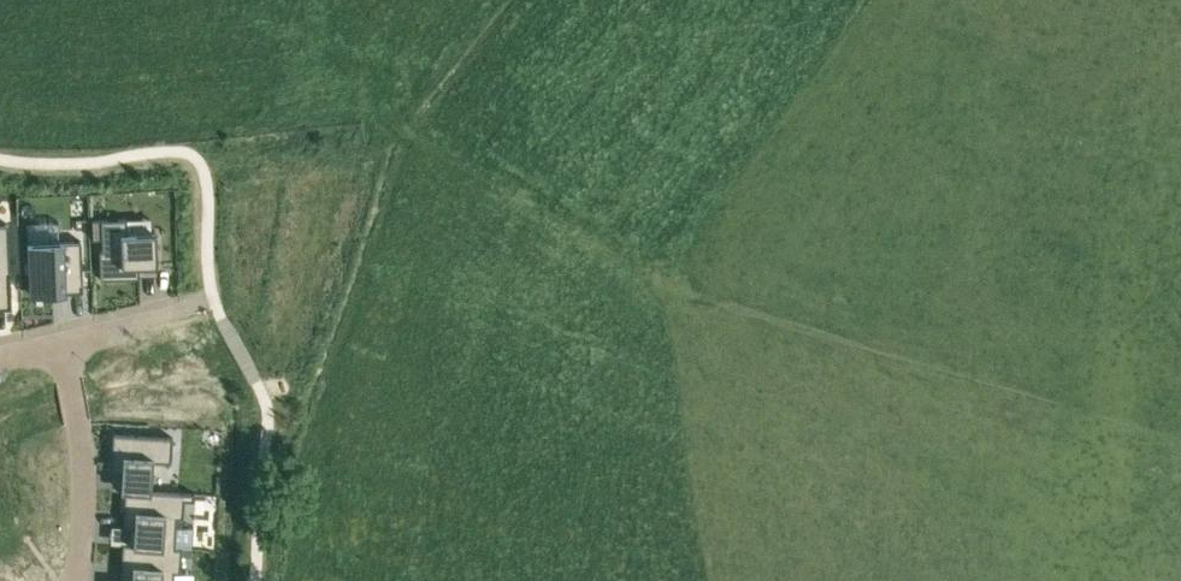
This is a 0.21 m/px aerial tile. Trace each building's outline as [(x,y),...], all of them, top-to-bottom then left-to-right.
[(127,218),(101,219),(102,249),(99,249),(100,279),(138,277),(138,266),(158,265),(156,232),(127,233),(127,218)] [(58,221),(27,223),(27,242),(29,294),(53,293),(66,292),(66,287),(66,276),(82,275),(81,241),(59,241),(58,221)] [(11,291),(8,223),(0,223),(0,292),(11,291)] [(113,433),(111,471),(113,471),(122,471),(121,489),(121,490),(125,490),(125,489),(151,491),(151,490),(153,461),(171,462),(173,437),(113,433)] [(123,525),(123,526),(134,527),(133,543),(133,545),(175,547),(175,546),(177,517),(183,517),(185,492),(151,490),(151,491),(125,489),(125,490),(123,525)] [(120,580),(121,580),(174,580),(174,572),(180,572),(182,547),(175,546),(175,547),(133,545),(133,543),(123,543),(123,544),(120,580)]
